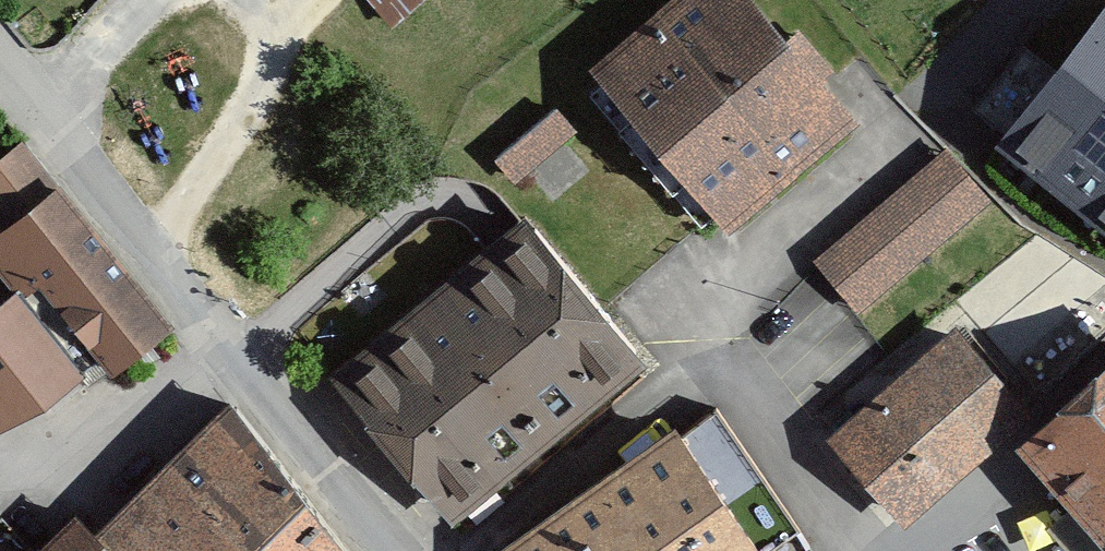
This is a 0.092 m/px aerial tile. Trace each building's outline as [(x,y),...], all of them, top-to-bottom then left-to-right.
[(738,0),(671,0),(581,71),(716,240),(847,137),(738,0)] [(987,155),(1104,240),(1104,0),(1099,0),(987,155)] [(574,145),(552,120),(492,170),(514,196),(574,145)] [(17,151),(0,164),(0,283),(16,302),(0,314),(0,349),(59,423),(167,337),(17,151)] [(994,206),(946,153),(817,269),(865,322),(994,206)] [(639,379),(516,230),(328,384),(451,533),(639,379)] [(1016,408),(945,330),(886,384),(824,440),(895,517),(1016,408)] [(1033,452),(1104,532),(1104,388),(1033,452)] [(203,430),(90,541),(81,550),(323,550),(203,430)] [(552,550),(799,550),(718,436),(552,550)] [(90,541),(65,515),(25,550),(81,550),(90,541)]
